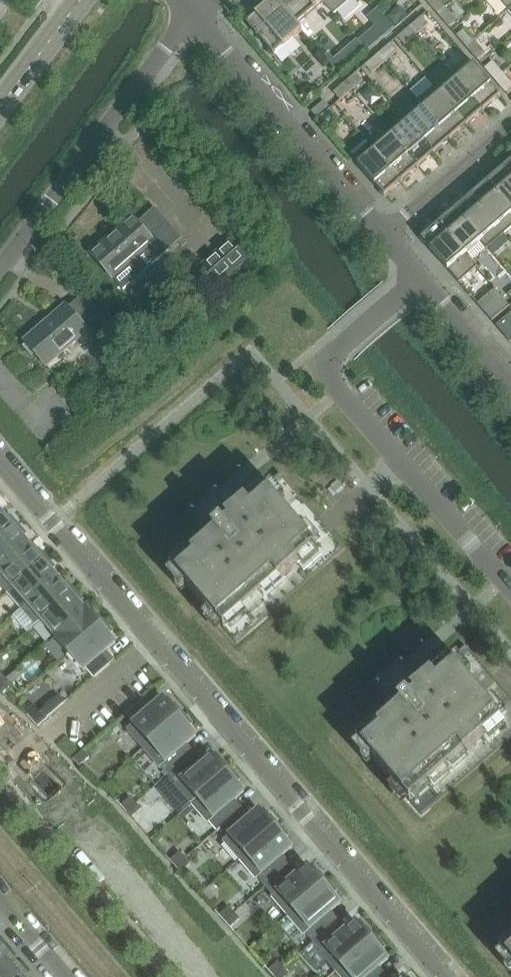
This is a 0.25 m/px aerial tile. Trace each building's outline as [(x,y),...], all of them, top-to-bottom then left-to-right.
[(321,0),(274,0),(274,1),(297,26),(324,3),(321,0)] [(324,3),(334,15),(338,12),(337,12),(351,0),(321,0),(324,3)] [(438,0),(431,0),(427,3),(438,16),(446,9),(438,0)] [(508,13),(510,10),(510,0),(498,0),(508,13)] [(303,32),(297,26),(274,1),(265,9),(265,10),(248,25),(258,36),(257,37),(274,56),(303,32)] [(370,49),(395,29),(386,18),(377,7),(367,15),(375,24),(361,38),(370,49)] [(395,28),(408,16),(400,7),(386,18),(395,28)] [(457,21),(446,9),(438,16),(449,28),(457,21)] [(417,36),(429,26),(422,18),(410,28),(417,36)] [(405,46),(417,36),(410,28),(398,38),(405,46)] [(475,42),(464,30),(457,37),(467,49),(475,42)] [(485,54),(475,42),(467,49),(477,61),(485,54)] [(384,64),(397,53),(390,45),(378,56),(384,64)] [(350,66),(341,55),(331,64),(340,74),(350,66)] [(372,74),(384,64),(378,56),(365,66),(372,74)] [(406,64),(398,56),(390,64),(397,72),(406,64)] [(502,74),(493,63),(485,70),(494,81),(502,74)] [(501,97),(474,66),(458,80),(451,73),(450,74),(483,112),(501,97)] [(352,92),(363,82),(356,74),(345,84),(352,92)] [(483,112),(450,74),(434,88),(467,126),(483,112)] [(502,74),(494,81),(505,93),(510,89),(510,84),(502,74)] [(340,101),(352,92),(345,84),(334,94),(340,101)] [(467,126),(434,88),(418,102),(451,140),(467,126)] [(318,120),(331,110),(324,102),(311,113),(318,120)] [(451,140),(418,102),(401,116),(434,155),(451,140)] [(434,155),(401,116),(400,117),(407,124),(391,138),(418,169),(434,155)] [(418,169),(391,138),(376,151),(370,143),(369,144),(402,183),(418,169)] [(402,183),(369,144),(352,159),(385,197),(402,183)] [(504,169),(487,183),(510,210),(510,177),(504,169)] [(487,183),(471,197),(504,235),(510,229),(510,210),(487,183)] [(504,235),(471,197),(454,211),(488,249),(504,235)] [(488,249),(454,211),(438,225),(477,270),(478,269),(466,255),(480,243),(487,250),(488,249)] [(153,243),(133,220),(92,255),(123,291),(167,252),(156,240),(153,243)] [(477,270),(438,225),(421,240),(460,285),(477,270)] [(217,285),(248,259),(233,242),(202,268),(217,285)] [(509,308),(495,291),(478,305),(492,322),(509,308)] [(46,367),(102,318),(82,294),(81,295),(83,297),(69,310),(66,307),(25,343),(27,344),(23,347),(32,358),(36,355),(46,367)] [(236,644),(345,550),(280,474),(264,488),(237,511),(230,504),(203,528),(209,536),(171,569),(236,644)] [(19,526),(11,517),(8,520),(1,513),(0,514),(0,542),(19,526)] [(30,546),(23,538),(26,535),(19,526),(0,542),(0,571),(30,546)] [(47,559),(39,550),(36,553),(30,546),(0,571),(0,585),(7,594),(47,559)] [(47,559),(7,594),(8,595),(21,610),(58,579),(52,571),(52,570),(55,568),(47,559)] [(58,579),(21,610),(35,626),(42,621),(75,592),(68,583),(64,586),(58,579)] [(55,638),(87,610),(86,609),(85,610),(80,604),(83,601),(75,592),(42,621),(55,636),(54,637),(55,638)] [(69,655),(105,624),(97,615),(93,618),(87,610),(55,638),(69,655)] [(103,656),(116,644),(109,636),(112,633),(105,624),(69,655),(84,672),(86,670),(94,679),(111,665),(103,656)] [(510,739),(510,699),(466,647),(423,684),(413,673),(385,697),(395,708),(357,741),(422,816),(510,739)] [(12,685),(6,680),(0,687),(0,692),(4,695),(4,694),(12,685)] [(144,750),(184,715),(175,705),(171,708),(163,699),(127,730),(144,750)] [(38,728),(48,719),(42,712),(32,721),(38,728)] [(182,749),(196,737),(189,728),(192,725),(184,715),(144,750),(160,769),(162,767),(169,776),(190,758),(182,749)] [(80,767),(90,759),(84,752),(74,760),(80,767)] [(191,805),(232,771),(223,761),(219,764),(211,755),(197,767),(190,758),(169,776),(176,785),(175,786),(191,805)] [(231,805),(245,793),(237,784),(240,781),(232,771),(191,805),(208,824),(210,823),(218,832),(239,814),(231,805)] [(142,810),(131,798),(122,806),(121,806),(133,819),(133,818),(142,810)] [(239,861),(279,827),(271,816),(267,819),(259,810),(223,842),(239,861)] [(279,861),(293,849),(285,839),(288,837),(279,827),(239,861),(256,880),(258,879),(265,887),(286,869),(279,861)] [(176,868),(186,859),(180,853),(171,861),(170,861),(176,868)] [(182,873),(191,865),(186,859),(176,868),(182,874),(182,873)] [(287,917),(327,882),(319,872),(315,875),(308,866),(294,878),(286,869),(265,887),(273,896),(271,898),(287,917)] [(288,917),(279,925),(295,944),(304,936),(306,935),(313,943),(314,942),(318,938),(334,925),(327,916),(341,904),(334,896),(333,895),(334,894),(336,892),(327,882),(287,917),(288,917)] [(220,915),(220,916),(225,922),(235,914),(229,908),(220,916),(220,915)] [(231,928),(240,920),(235,914),(226,923),(231,929),(232,928),(231,928)] [(336,973),(376,938),(367,928),(363,931),(356,922),(342,934),(334,925),(313,943),(321,952),(319,953),(336,973)] [(389,960),(381,951),(384,948),(376,938),(336,973),(339,976),(379,976),(375,972),(389,960)] [(500,950),(510,962),(510,941),(500,950)] [(9,959),(0,949),(0,967),(9,959)] [(23,976),(9,959),(0,967),(0,976),(23,976)] [(269,971),(274,976),(275,976),(284,969),(279,962),(270,971),(269,970),(269,971)] [(275,976),(287,976),(289,975),(284,969),(275,976)]
